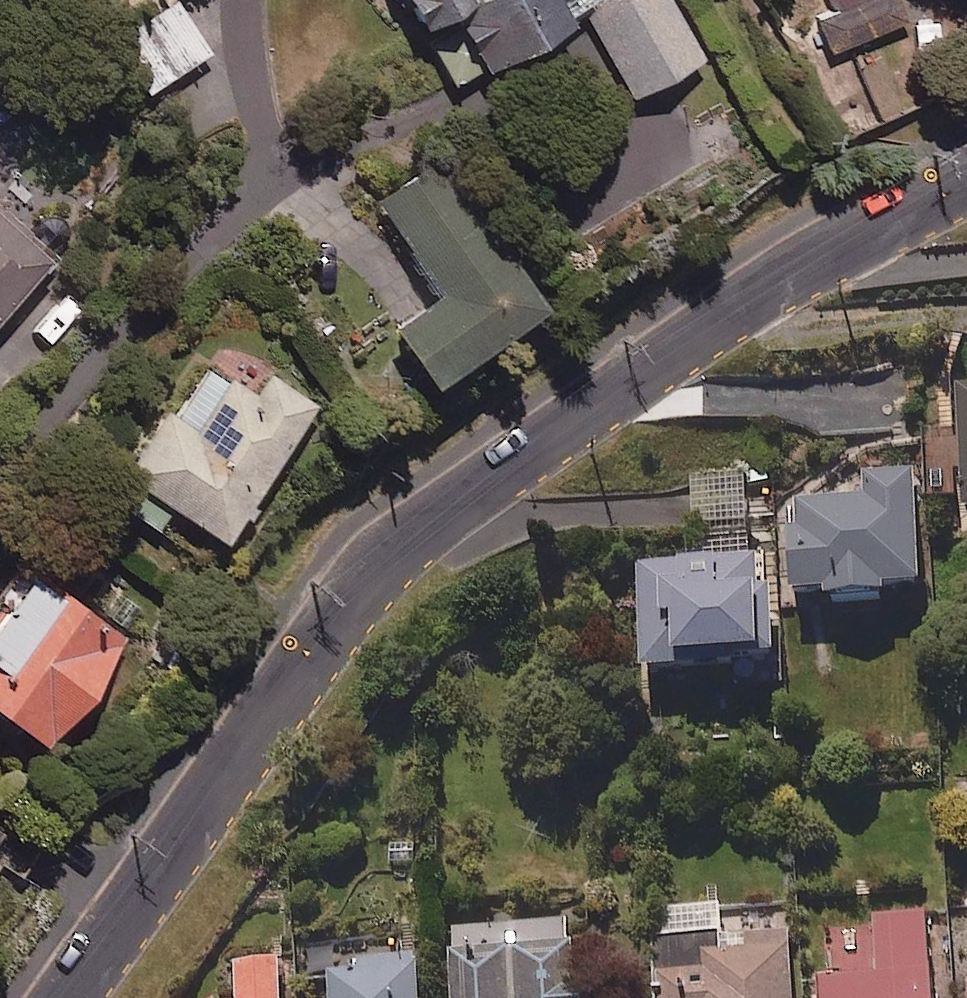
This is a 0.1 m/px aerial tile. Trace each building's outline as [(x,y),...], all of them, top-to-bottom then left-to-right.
[(179,0),(173,0),(135,25),(169,75),(210,47),(179,0)] [(452,79),(586,4),(634,90),(704,52),(675,0),(408,0),(452,79)] [(894,0),(826,0),(829,6),(811,15),(828,52),(902,17),(894,0)] [(538,306),(440,155),(374,199),(435,292),(392,321),(429,377),(538,306)] [(0,207),(0,322),(57,257),(0,207)] [(253,391),(211,362),(179,410),(169,403),(108,491),(158,526),(177,499),(225,533),(318,399),(270,366),(253,391)] [(953,382),(959,512),(966,512),(966,381),(953,382)] [(747,522),(743,470),(689,474),(692,525),(747,522)] [(786,600),(880,599),(880,589),(913,589),(913,470),(860,470),(861,498),(785,499),(786,600)] [(771,666),(765,556),(633,562),(639,673),(690,671),(771,666)] [(32,558),(0,600),(0,700),(47,736),(127,630),(32,558)] [(717,905),(654,908),(658,997),(790,997),(786,911),(717,914),(717,905)] [(570,919),(453,926),(457,997),(593,997),(584,997),(581,938),(571,938),(570,919)] [(870,924),(873,976),(818,979),(819,997),(928,997),(923,921),(870,924)] [(362,955),(363,969),(332,970),(334,997),(426,997),(423,951),(362,955)] [(285,959),(238,962),(239,997),(287,997),(285,959)]
